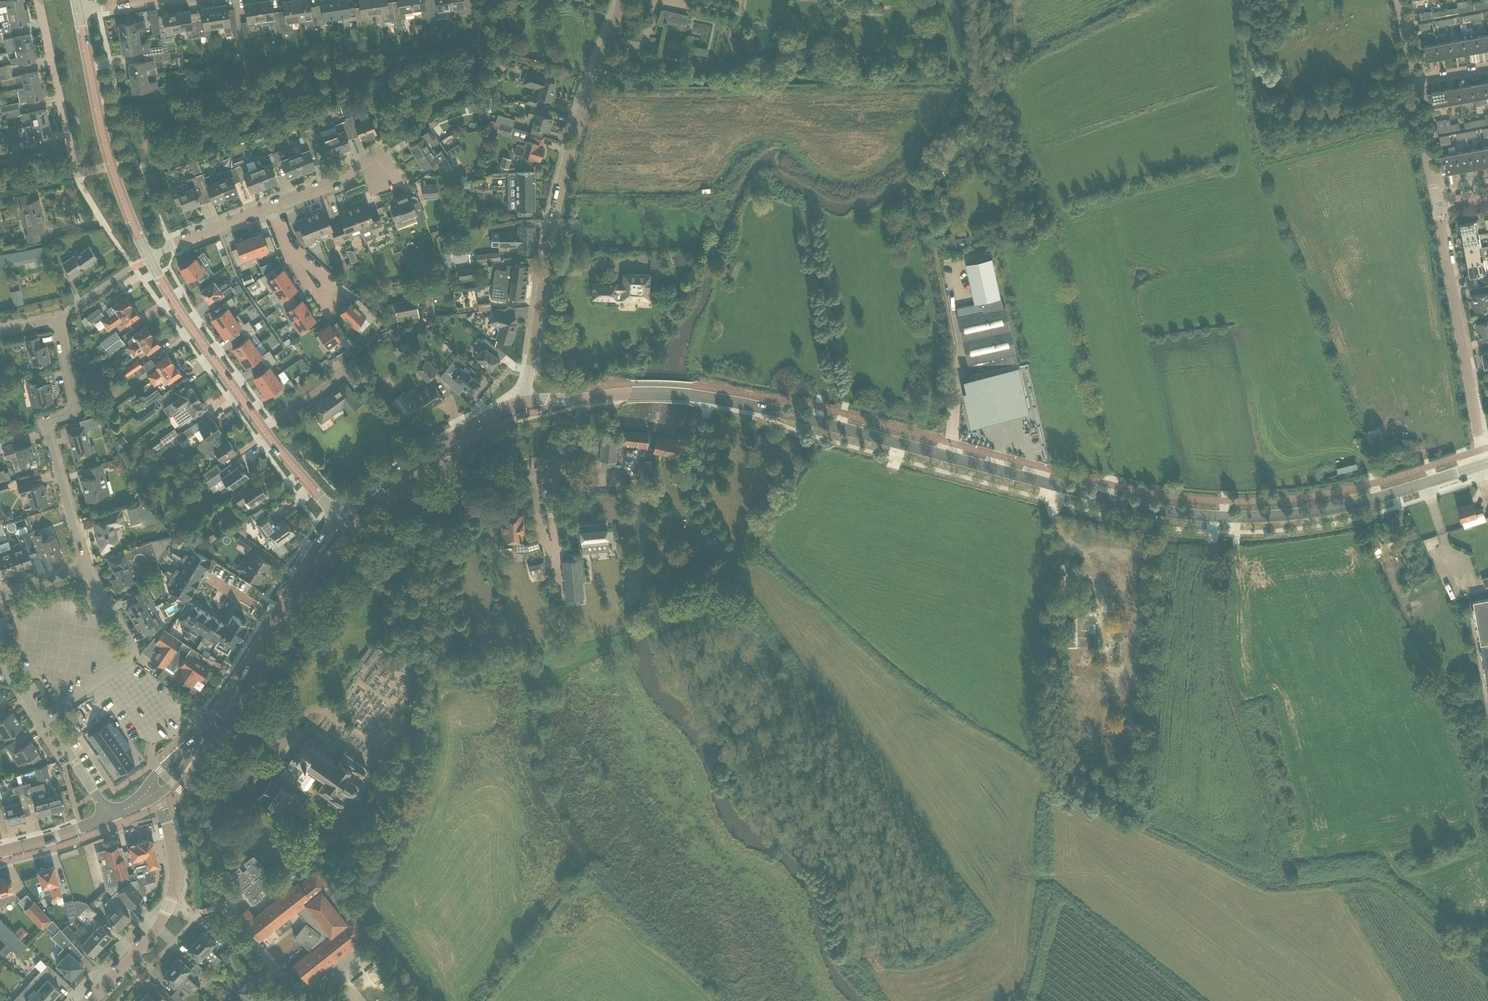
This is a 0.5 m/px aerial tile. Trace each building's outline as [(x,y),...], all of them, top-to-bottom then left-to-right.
[(7,5),(8,12),(24,9),(23,0),(0,0),(0,7),(7,5)] [(258,1),(260,19),(261,25),(269,24),(270,26),(274,26),(275,32),(281,31),(279,16),(273,17),(271,0),(267,0),(258,1)] [(279,16),(281,31),(282,38),(289,37),(293,30),(291,20),(299,19),(296,0),(291,0),(283,1),(284,11),(285,15),(279,16)] [(316,5),(310,6),(309,0),(296,0),(299,19),(303,18),(305,28),(312,27),(312,25),(319,24),(316,5)] [(334,0),(321,0),(321,5),(316,5),(319,24),(332,22),(337,21),(334,0)] [(354,7),(349,8),(348,0),(334,0),(337,21),(343,21),(356,19),(354,7)] [(373,0),(359,0),(360,6),(354,7),(356,19),(357,23),(368,21),(367,14),(375,13),(373,0)] [(375,13),(382,11),(383,19),(388,19),(389,21),(393,20),(395,20),(393,8),(393,5),(387,6),(386,0),(373,0),(375,13)] [(393,8),(395,20),(396,26),(403,25),(402,19),(406,18),(414,17),(413,9),(411,0),(398,0),(399,7),(393,8)] [(413,9),(421,8),(422,16),(426,15),(427,19),(433,18),(431,3),(425,3),(424,0),(411,0),(413,9)] [(430,2),(431,3),(433,18),(444,17),(443,8),(451,7),(450,0),(436,0),(437,1),(431,2),(430,2)] [(451,7),(458,6),(460,14),(461,14),(465,14),(471,13),(469,0),(450,0),(451,7)] [(1470,2),(1470,0),(1457,2),(1458,7),(1459,12),(1472,10),(1470,2)] [(1483,0),(1470,2),(1472,10),(1484,8),(1483,0)] [(260,19),(258,1),(245,3),(247,21),(241,22),(244,37),(250,36),(249,31),(255,30),(253,21),(260,19)] [(227,4),(214,6),(217,26),(224,25),(225,33),(237,31),(235,18),(234,15),(228,16),(227,9),(227,4)] [(217,26),(214,6),(201,8),(203,20),(197,21),(199,34),(199,36),(211,35),(210,27),(217,26)] [(27,8),(24,9),(8,12),(3,13),(5,20),(2,21),(3,27),(30,21),(27,8)] [(687,29),(691,15),(669,8),(665,22),(687,29)] [(199,34),(197,21),(191,22),(189,10),(176,12),(179,29),(186,28),(188,36),(199,34)] [(1432,11),(1429,11),(1419,13),(1420,20),(1433,17),(1432,11)] [(179,29),(176,12),(163,14),(165,26),(159,26),(160,33),(161,40),(173,38),(171,30),(179,29)] [(150,20),(152,30),(152,34),(160,33),(159,26),(158,19),(150,20)] [(137,28),(145,27),(144,21),(118,25),(121,39),(139,36),(137,28)] [(1475,31),(1462,34),(1463,39),(1465,53),(1478,51),(1476,37),(1475,31)] [(20,35),(6,38),(7,44),(9,51),(16,50),(33,46),(30,33),(20,35)] [(1476,37),(1478,51),(1487,49),(1487,35),(1476,37)] [(140,44),(139,36),(121,39),(123,53),(148,49),(147,43),(140,44)] [(1465,53),(1463,39),(1449,42),(1452,56),(1465,53)] [(1452,56),(1449,42),(1436,44),(1439,58),(1452,56)] [(1439,58),(1436,44),(1423,46),(1425,61),(1439,58)] [(151,54),(154,54),(163,53),(162,45),(150,47),(151,54)] [(35,59),(33,46),(16,50),(17,57),(10,58),(11,64),(35,59)] [(169,52),(163,53),(154,54),(155,61),(170,59),(169,52)] [(156,67),(154,66),(153,60),(129,64),(131,78),(147,75),(157,73),(156,67)] [(11,70),(0,72),(0,79),(13,76),(11,70)] [(38,71),(28,73),(14,76),(15,82),(22,80),(24,87),(41,84),(38,71)] [(555,82),(543,79),(543,77),(530,73),(526,85),(540,88),(537,97),(550,101),(554,88),(553,87),(555,82)] [(148,82),(147,75),(131,78),(133,91),(158,88),(157,81),(148,82)] [(1484,82),(1471,85),(1474,99),(1481,97),(1482,104),(1487,103),(1487,102),(1487,96),(1484,82)] [(160,93),(175,91),(174,83),(159,86),(160,93)] [(43,97),(41,84),(24,87),(17,89),(19,102),(43,97)] [(1474,99),(1471,85),(1458,87),(1460,101),(1474,99)] [(1460,101),(1458,87),(1445,90),(1447,104),(1460,101)] [(1447,104),(1445,90),(1431,92),(1433,106),(1441,105),(1442,109),(1448,108),(1447,104)] [(525,102),(536,106),(538,100),(534,98),(534,96),(528,94),(525,102)] [(489,98),(466,105),(469,113),(478,110),(486,107),(492,105),(489,98)] [(18,102),(13,103),(1,106),(2,112),(19,108),(18,102)] [(530,105),(527,116),(534,118),(532,126),(533,127),(543,130),(548,131),(552,118),(547,116),(548,110),(539,108),(530,105)] [(20,114),(19,108),(2,112),(3,117),(15,115),(20,114)] [(46,108),(36,110),(22,113),(23,119),(31,117),(32,125),(49,121),(46,108)] [(375,132),(372,123),(369,117),(367,111),(358,114),(358,113),(353,115),(345,118),(346,120),(351,133),(358,130),(361,138),(375,132)] [(497,114),(495,121),(513,127),(515,120),(497,114)] [(435,118),(430,122),(433,127),(438,123),(435,118)] [(351,134),(351,133),(346,120),(334,125),(337,132),(330,135),(336,152),(349,147),(345,136),(351,134)] [(51,134),(49,121),(32,125),(25,126),(27,139),(23,140),(24,146),(36,143),(35,137),(51,134)] [(510,136),(512,128),(499,124),(496,132),(510,136)] [(421,138),(409,145),(416,156),(431,147),(439,142),(435,137),(436,136),(435,135),(428,125),(412,135),(413,136),(418,133),(421,138)] [(315,152),(313,148),(306,129),(305,126),(299,128),(302,137),(304,142),(298,144),(301,151),(294,154),(301,172),(314,167),(309,154),(315,152)] [(336,152),(330,135),(323,138),(320,130),(314,132),(312,127),(306,129),(313,148),(319,146),(323,157),(336,152)] [(529,133),(529,132),(528,132),(524,146),(517,144),(514,153),(521,155),(521,156),(533,159),(533,158),(540,160),(541,157),(542,157),(543,156),(543,155),(544,154),(544,152),(544,151),(543,151),(543,148),(541,147),(544,137),(529,133)] [(431,147),(416,156),(423,167),(431,163),(435,160),(439,166),(447,160),(463,151),(458,144),(446,152),(443,148),(439,142),(431,147)] [(1485,166),(1482,148),(1469,150),(1472,168),(1485,166)] [(301,172),(294,154),(287,157),(284,150),(278,152),(277,150),(272,152),(277,166),(283,163),(288,177),(301,172)] [(1472,168),(1469,150),(1455,153),(1459,171),(1472,168)] [(271,168),(277,166),(272,152),(261,157),(258,155),(255,157),(253,160),(264,186),(277,181),(271,168)] [(1459,171),(1455,153),(1442,155),(1443,156),(1445,171),(1446,173),(1459,171)] [(511,158),(503,156),(500,166),(508,168),(511,158)] [(209,175),(204,177),(197,160),(190,163),(202,194),(209,192),(213,201),(225,197),(218,179),(211,182),(209,175)] [(264,186),(253,160),(246,163),(246,162),(235,167),(240,180),(245,178),(250,191),(264,186)] [(176,186),(170,188),(176,204),(182,202),(184,208),(199,203),(197,196),(202,194),(190,163),(190,161),(183,164),(185,167),(189,165),(190,168),(189,169),(190,172),(192,172),(193,176),(186,179),(189,188),(179,192),(176,186)] [(233,183),(240,180),(235,167),(216,174),(218,179),(225,197),(237,192),(233,183)] [(516,171),(516,175),(514,175),(511,175),(508,175),(508,186),(516,186),(516,209),(517,209),(517,219),(532,217),(532,209),(534,209),(534,171),(516,171)] [(926,174),(928,185),(937,182),(935,172),(926,174)] [(472,178),(457,181),(457,189),(473,189),(472,178)] [(439,197),(437,184),(423,185),(424,198),(439,197)] [(39,200),(31,202),(29,193),(15,197),(18,207),(20,207),(22,208),(25,217),(22,218),(24,225),(27,225),(29,233),(26,234),(28,242),(40,239),(39,232),(45,230),(40,211),(42,211),(39,200)] [(396,205),(390,208),(394,217),(396,221),(412,215),(415,222),(425,218),(424,216),(426,215),(424,210),(422,211),(422,210),(418,200),(418,201),(416,197),(413,196),(410,197),(409,194),(394,200),(396,205)] [(366,202),(352,208),(359,226),(362,232),(371,229),(370,228),(372,227),(372,228),(381,225),(375,209),(369,211),(366,202)] [(359,226),(352,208),(338,213),(342,222),(336,224),(343,239),(353,236),(350,230),(359,226)] [(324,210),(311,215),(318,233),(327,230),(330,236),(334,235),(337,242),(343,239),(336,224),(331,226),(324,210)] [(318,233),(311,215),(298,220),(301,229),(295,231),(299,239),(305,245),(311,243),(309,237),(318,233)] [(1459,224),(1461,237),(1479,234),(1476,220),(1459,224)] [(534,226),(524,226),(518,226),(518,233),(499,233),(499,246),(512,246),(512,247),(518,247),(518,252),(534,252),(534,226)] [(274,246),(270,235),(263,237),(261,232),(260,233),(259,231),(254,234),(254,235),(248,237),(255,254),(261,252),(274,246)] [(971,244),(969,236),(956,239),(954,232),(948,233),(951,248),(961,246),(971,244)] [(1479,234),(1461,237),(1463,250),(1481,247),(1480,238),(1479,234)] [(255,254),(248,237),(243,239),(242,238),(237,240),(237,241),(236,242),(238,247),(231,250),(237,265),(246,262),(257,258),(255,254)] [(89,246),(81,252),(76,256),(74,254),(62,263),(71,276),(97,258),(89,246)] [(0,253),(0,267),(46,261),(44,247),(0,253)] [(1483,259),(1481,247),(1463,250),(1466,263),(1483,259)] [(349,250),(346,251),(351,263),(357,261),(353,251),(352,251),(349,250)] [(404,260),(401,250),(394,252),(398,263),(404,260)] [(499,252),(475,255),(476,263),(500,260),(499,252)] [(664,270),(664,252),(652,252),(652,269),(664,270)] [(684,253),(674,254),(675,262),(684,262),(684,253)] [(206,269),(197,256),(187,263),(186,262),(182,265),(182,266),(180,268),(181,269),(180,270),(183,275),(184,274),(188,280),(195,275),(200,283),(210,276),(206,269)] [(975,304),(956,308),(957,310),(958,317),(958,319),(971,376),(971,377),(964,379),(966,390),(963,390),(971,426),(1029,413),(1019,366),(1019,365),(1016,353),(1005,306),(1003,307),(1001,298),(997,280),(992,258),(966,263),(973,293),(975,302),(975,304)] [(1483,259),(1466,263),(1468,276),(1474,275),(1475,279),(1487,276),(1487,267),(1487,259),(1483,259)] [(529,265),(519,264),(514,263),(513,265),(507,264),(506,270),(495,268),(493,283),(503,279),(526,282),(529,265)] [(272,290),(291,278),(287,272),(286,273),(283,268),(277,272),(274,267),(260,277),(266,285),(270,292),(272,291),(272,290)] [(477,275),(476,268),(458,271),(459,278),(477,275)] [(728,268),(725,276),(733,280),(736,272),(728,268)] [(623,272),(623,277),(622,284),(593,283),(593,297),(615,298),(650,300),(651,273),(623,272)] [(1475,279),(1476,287),(1482,286),(1487,285),(1487,276),(1475,279)] [(294,297),(291,292),(296,288),(293,284),(294,283),(291,278),(272,290),(272,291),(277,298),(282,305),(294,297)] [(214,281),(200,291),(208,302),(215,297),(217,299),(231,289),(235,294),(242,289),(239,283),(233,287),(227,279),(222,282),(217,286),(214,281)] [(493,283),(491,298),(507,300),(508,297),(514,297),(524,299),(526,282),(503,279),(493,283)] [(1482,286),(1483,293),(1472,295),(1475,311),(1487,309),(1487,285),(1482,286)] [(23,303),(21,293),(20,289),(11,292),(15,305),(23,303)] [(100,319),(94,323),(99,330),(105,326),(132,306),(125,296),(112,306),(107,310),(110,315),(102,321),(100,319)] [(231,312),(227,307),(235,302),(231,296),(221,303),(225,309),(212,318),(215,323),(214,323),(217,328),(234,317),(233,316),(231,312)] [(282,305),(280,307),(290,321),(292,320),(309,308),(305,303),(304,304),(301,299),(298,302),(294,297),(282,305)] [(362,301),(358,297),(352,303),(351,302),(346,307),(345,306),(341,310),(342,311),(340,313),(355,327),(359,322),(365,316),(371,323),(377,316),(362,301)] [(416,299),(394,303),(396,316),(409,314),(418,312),(416,299)] [(493,309),(492,301),(480,303),(481,310),(493,309)] [(139,316),(132,306),(105,326),(108,331),(123,320),(126,325),(139,316)] [(98,308),(86,317),(82,320),(87,326),(103,314),(98,308)] [(307,324),(315,319),(312,315),(313,314),(309,308),(292,320),(290,321),(297,331),(301,336),(311,329),(307,324)] [(516,317),(506,314),(491,310),(487,323),(496,326),(498,329),(495,339),(510,344),(516,324),(514,324),(516,317)] [(252,326),(248,320),(244,323),(240,317),(238,314),(237,313),(233,316),(234,317),(217,328),(220,333),(221,332),(224,337),(238,327),(242,333),(252,326)] [(1477,323),(1480,340),(1487,338),(1487,321),(1477,323)] [(353,344),(341,328),(335,332),(331,325),(330,324),(324,327),(323,326),(319,330),(319,331),(318,332),(319,333),(315,336),(319,343),(320,343),(324,341),(329,349),(333,346),(336,344),(339,348),(343,345),(346,348),(346,349),(348,347),(349,347),(353,344)] [(130,352),(153,335),(146,325),(133,335),(128,341),(130,345),(127,347),(130,352)] [(252,342),(248,337),(256,331),(252,326),(242,333),(246,338),(233,347),(236,352),(234,352),(238,357),(255,346),(252,342)] [(105,348),(120,337),(116,331),(100,342),(105,348)] [(160,345),(153,335),(130,352),(134,356),(143,350),(146,355),(160,345)] [(25,339),(27,349),(29,349),(33,365),(50,362),(46,345),(40,347),(38,337),(25,339)] [(124,343),(120,337),(105,348),(109,354),(124,343)] [(495,346),(487,339),(485,337),(477,346),(481,350),(475,357),(490,369),(499,359),(490,351),(495,346)] [(245,366),(259,357),(263,362),(273,355),(269,349),(261,355),(258,350),(255,346),(238,357),(241,362),(242,362),(245,366)] [(356,359),(348,347),(346,349),(337,355),(345,367),(356,359)] [(436,373),(424,361),(415,353),(407,361),(428,381),(436,373)] [(157,369),(148,376),(151,381),(174,364),(167,354),(159,360),(155,363),(153,364),(154,365),(157,369)] [(122,358),(112,365),(114,369),(128,359),(125,355),(122,358)] [(274,369),(271,365),(277,361),(273,355),(263,362),(267,368),(253,377),(256,381),(255,382),(259,387),(277,374),(274,369)] [(459,368),(452,376),(459,382),(464,386),(464,387),(465,388),(466,387),(472,392),(473,391),(475,391),(477,389),(476,387),(480,382),(474,378),(477,373),(469,367),(457,357),(452,362),(459,368)] [(136,360),(122,370),(127,376),(133,371),(134,371),(140,366),(136,360)] [(181,374),(174,364),(151,381),(154,385),(163,379),(167,384),(181,374)] [(271,392),(280,386),(284,391),(294,384),(290,379),(284,383),(281,379),(277,374),(259,387),(262,392),(263,391),(266,395),(271,392)] [(42,376),(33,378),(26,379),(29,392),(32,391),(36,406),(53,402),(51,392),(53,392),(51,382),(44,384),(42,376)] [(188,383),(180,389),(177,392),(180,396),(169,404),(175,411),(176,411),(197,395),(188,383)] [(360,403),(354,395),(345,383),(332,392),(333,393),(312,409),(321,422),(342,406),(347,413),(360,403)] [(445,400),(439,392),(433,383),(410,399),(421,414),(437,403),(438,404),(445,400)] [(157,389),(140,401),(145,408),(154,401),(161,395),(159,392),(157,389)] [(175,411),(171,414),(180,425),(194,415),(194,416),(197,413),(205,407),(197,395),(176,411),(175,411)] [(159,407),(154,401),(145,408),(139,412),(144,419),(159,407)] [(90,453),(86,438),(88,438),(86,431),(89,430),(88,428),(98,425),(96,416),(79,421),(81,426),(67,430),(74,457),(90,453)] [(221,430),(213,418),(212,417),(205,422),(206,423),(199,429),(204,436),(200,441),(196,446),(200,451),(222,436),(218,431),(221,430)] [(194,432),(190,426),(178,434),(176,435),(180,441),(194,432)] [(161,439),(151,446),(154,451),(176,435),(178,434),(174,428),(160,438),(161,439)] [(648,433),(620,430),(619,444),(647,446),(648,433)] [(1371,435),(1375,448),(1384,445),(1379,432),(1371,435)] [(683,441),(679,440),(656,435),(653,451),(679,457),(683,441)] [(225,441),(222,436),(200,451),(204,457),(216,453),(221,460),(229,455),(230,456),(236,452),(228,439),(225,441)] [(615,460),(616,452),(617,440),(601,438),(601,440),(594,440),(593,451),(588,450),(587,464),(614,466),(615,460)] [(36,461),(33,452),(31,444),(17,448),(15,443),(3,446),(7,459),(17,456),(19,466),(36,461)] [(1356,462),(1335,467),(1337,474),(1358,469),(1356,462)] [(81,479),(81,480),(83,487),(87,502),(97,499),(98,499),(97,497),(107,494),(104,481),(106,481),(105,476),(102,463),(95,465),(86,468),(88,477),(81,479)] [(231,463),(222,469),(221,470),(207,480),(205,481),(209,487),(221,478),(225,484),(228,482),(232,488),(249,476),(243,468),(242,468),(241,467),(242,466),(240,464),(234,468),(231,463)] [(221,470),(217,464),(203,474),(207,480),(221,470)] [(0,470),(0,481),(10,478),(8,470),(4,472),(3,469),(0,470)] [(30,480),(21,483),(17,484),(20,497),(28,495),(32,508),(48,503),(42,483),(32,486),(30,480)] [(0,484),(0,492),(9,490),(7,482),(0,484)] [(248,484),(238,491),(232,495),(239,505),(246,499),(252,507),(262,500),(261,498),(267,494),(259,483),(252,489),(248,484)] [(137,506),(127,509),(131,524),(132,523),(132,522),(141,520),(141,521),(143,526),(144,525),(143,523),(143,522),(146,521),(158,518),(146,504),(143,501),(137,506)] [(1458,508),(1461,518),(1462,521),(1484,514),(1482,508),(1476,510),(1473,503),(1458,508)] [(165,512),(170,518),(179,512),(174,505),(165,512)] [(113,526),(124,523),(120,511),(102,516),(104,521),(94,524),(98,537),(97,538),(101,552),(110,549),(108,543),(117,540),(113,526)] [(260,520),(256,523),(268,540),(272,537),(278,545),(273,548),(280,556),(288,550),(282,542),(295,533),(284,518),(275,524),(268,514),(260,520)] [(503,531),(502,531),(502,540),(503,540),(503,547),(515,546),(516,551),(516,552),(524,552),(529,551),(540,548),(538,541),(524,544),(522,542),(521,532),(523,532),(523,531),(523,524),(522,518),(522,514),(503,515),(503,525),(503,531)] [(606,522),(579,524),(580,534),(581,544),(582,552),(598,551),(597,543),(608,542),(607,532),(606,522)] [(55,535),(47,537),(45,531),(34,535),(40,552),(46,550),(49,558),(62,554),(55,535)] [(22,545),(20,545),(11,549),(18,569),(32,564),(29,555),(36,553),(28,532),(19,536),(22,545)] [(235,540),(249,549),(253,542),(240,533),(235,540)] [(150,541),(150,542),(151,542),(157,561),(171,538),(174,538),(174,537),(170,538),(150,541)] [(175,538),(171,545),(176,548),(177,546),(180,541),(175,538)] [(131,569),(127,559),(133,559),(133,557),(134,556),(135,554),(136,553),(138,553),(139,553),(141,553),(142,554),(143,555),(144,556),(145,557),(145,559),(155,559),(148,542),(109,558),(116,576),(111,579),(115,589),(133,582),(129,572),(130,571),(131,569)] [(11,549),(0,553),(0,566),(1,566),(4,574),(18,569),(11,549)] [(174,552),(172,555),(185,562),(203,573),(211,560),(193,549),(189,555),(185,553),(182,557),(174,552)] [(271,564),(263,558),(253,551),(240,571),(258,583),(271,564)] [(585,581),(583,559),(562,561),(566,599),(583,597),(581,581),(585,581)] [(167,569),(166,571),(194,588),(203,573),(185,562),(180,570),(176,568),(173,572),(167,569)] [(540,563),(528,566),(531,580),(544,577),(540,563)] [(164,570),(163,573),(170,577),(168,582),(171,584),(168,590),(186,601),(194,588),(166,571),(164,570)] [(149,601),(143,589),(130,596),(133,602),(129,605),(130,607),(127,609),(132,619),(148,610),(145,604),(149,601)] [(1473,601),(1481,644),(1487,686),(1487,598),(1473,601)] [(189,602),(178,620),(184,624),(182,628),(186,630),(183,636),(186,638),(202,609),(189,602)] [(1097,646),(1096,606),(1062,606),(1062,616),(1058,616),(1059,658),(1095,657),(1095,646),(1097,646)] [(202,609),(186,638),(188,639),(191,633),(196,636),(198,632),(203,635),(204,635),(215,617),(202,609)] [(148,610),(132,619),(138,629),(141,627),(143,629),(146,635),(150,633),(151,636),(154,634),(156,632),(155,630),(159,628),(163,625),(156,613),(151,616),(148,610)] [(216,643),(214,645),(227,653),(231,646),(232,646),(237,638),(239,639),(240,637),(242,638),(246,632),(244,631),(247,626),(245,625),(246,622),(233,614),(227,624),(216,643)] [(198,644),(197,647),(199,648),(204,641),(209,644),(211,640),(216,643),(227,624),(215,617),(204,635),(203,635),(198,644)] [(198,660),(202,654),(163,628),(141,651),(151,658),(151,659),(164,668),(165,665),(175,672),(174,674),(191,686),(197,678),(201,680),(210,668),(198,660)] [(0,711),(0,730),(5,738),(22,727),(12,711),(7,715),(3,709),(0,711)] [(109,721),(88,736),(107,762),(112,759),(121,773),(134,763),(125,750),(130,746),(115,726),(114,727),(109,721)] [(23,734),(14,739),(5,745),(18,765),(29,757),(33,762),(41,757),(31,741),(28,742),(23,734)] [(364,774),(367,770),(364,765),(344,752),(343,753),(341,752),(338,755),(338,756),(340,758),(339,759),(337,758),(335,758),(333,760),(305,741),(305,739),(303,739),(304,741),(301,744),(300,743),(294,751),(296,752),(288,763),(285,761),(282,765),(285,767),(280,774),(287,779),(298,787),(301,783),(295,779),(305,765),(325,779),(322,783),(320,782),(316,786),(319,788),(317,790),(337,804),(342,805),(348,797),(353,799),(362,793),(365,782),(362,773),(364,774)] [(46,764),(36,767),(34,768),(38,779),(49,776),(46,764)] [(308,794),(298,787),(287,779),(280,774),(275,781),(272,779),(257,799),(266,805),(277,813),(277,814),(283,818),(298,798),(303,802),(308,794)] [(51,810),(47,797),(45,789),(33,793),(30,783),(23,785),(28,803),(34,801),(38,814),(51,810)] [(21,805),(28,803),(23,785),(13,787),(14,789),(12,790),(13,793),(11,794),(13,803),(5,806),(10,822),(25,818),(21,805)] [(59,785),(52,787),(54,795),(47,797),(51,810),(65,807),(59,785)] [(360,804),(365,800),(361,796),(356,800),(360,804)] [(372,806),(365,815),(371,819),(378,810),(372,806)] [(149,839),(140,841),(127,844),(129,853),(135,873),(136,877),(139,885),(144,884),(155,880),(153,873),(156,873),(154,868),(160,867),(153,841),(149,839)] [(101,851),(95,853),(105,889),(110,885),(108,880),(128,874),(123,858),(125,858),(122,846),(117,847),(106,850),(101,851)] [(239,866),(229,874),(240,888),(250,881),(251,882),(241,890),(253,904),(263,897),(259,892),(264,888),(267,893),(277,886),(276,884),(266,871),(253,881),(252,879),(265,870),(254,855),(244,862),(247,867),(243,871),(239,866)] [(62,896),(56,875),(53,866),(45,868),(43,867),(40,868),(39,870),(38,870),(40,880),(44,894),(52,892),(54,899),(62,896)] [(328,885),(322,879),(316,870),(299,884),(297,883),(252,919),(250,916),(252,914),(247,908),(240,914),(247,923),(246,924),(258,939),(295,910),(305,922),(293,936),(308,948),(309,948),(311,950),(293,964),(307,981),(356,942),(354,940),(365,931),(353,917),(353,918),(327,886),(328,885)] [(288,871),(281,876),(287,883),(293,877),(288,871)] [(143,895),(139,885),(136,877),(135,873),(128,874),(108,880),(110,885),(115,891),(124,902),(129,908),(143,895)] [(13,890),(11,881),(7,882),(6,878),(0,880),(0,903),(15,898),(13,890)] [(129,916),(120,907),(124,902),(115,891),(110,885),(107,888),(106,889),(112,894),(104,903),(111,910),(106,915),(111,920),(118,927),(129,916)] [(77,915),(75,906),(73,899),(64,901),(69,922),(77,915)] [(24,908),(23,909),(31,917),(41,929),(52,920),(34,900),(33,901),(24,908)] [(88,905),(81,911),(88,917),(86,919),(90,923),(95,928),(91,933),(102,944),(111,934),(104,928),(100,924),(94,918),(93,917),(97,913),(90,908),(88,905)] [(6,943),(0,950),(0,955),(3,958),(12,949),(19,955),(28,945),(0,919),(0,937),(6,943)] [(83,955),(77,947),(60,928),(53,919),(46,926),(54,934),(51,937),(63,947),(57,953),(62,958),(57,964),(71,978),(83,965),(78,960),(83,955)] [(102,944),(91,933),(86,939),(76,930),(75,931),(68,924),(61,930),(78,948),(82,944),(93,954),(102,944)] [(219,945),(216,942),(204,931),(203,932),(201,932),(199,934),(199,936),(196,940),(218,960),(222,955),(215,949),(219,945)] [(218,960),(196,940),(192,944),(191,943),(188,946),(189,947),(187,949),(195,955),(199,960),(200,959),(203,962),(206,959),(213,965),(218,960)] [(196,973),(191,968),(187,964),(179,957),(178,959),(177,958),(174,961),(175,962),(171,966),(193,987),(195,989),(200,984),(193,977),(196,973)] [(49,965),(47,964),(37,975),(29,983),(49,1000),(60,990),(49,980),(57,972),(49,965)] [(193,987),(171,966),(167,970),(166,970),(164,972),(164,974),(163,975),(170,982),(175,986),(180,991),(183,987),(189,992),(191,994),(195,989),(193,987)] [(214,978),(207,972),(202,977),(209,983),(214,978)] [(261,993),(248,980),(242,986),(255,999),(261,993)] [(29,983),(22,991),(12,1000),(49,1000),(29,983)] [(242,986),(236,991),(246,1000),(253,1000),(255,999),(242,986)] [(163,995),(156,989),(150,994),(147,992),(139,1000),(168,1000),(169,1000),(163,995)] [(301,998),(303,1000),(317,1000),(316,999),(310,991),(301,998)]
